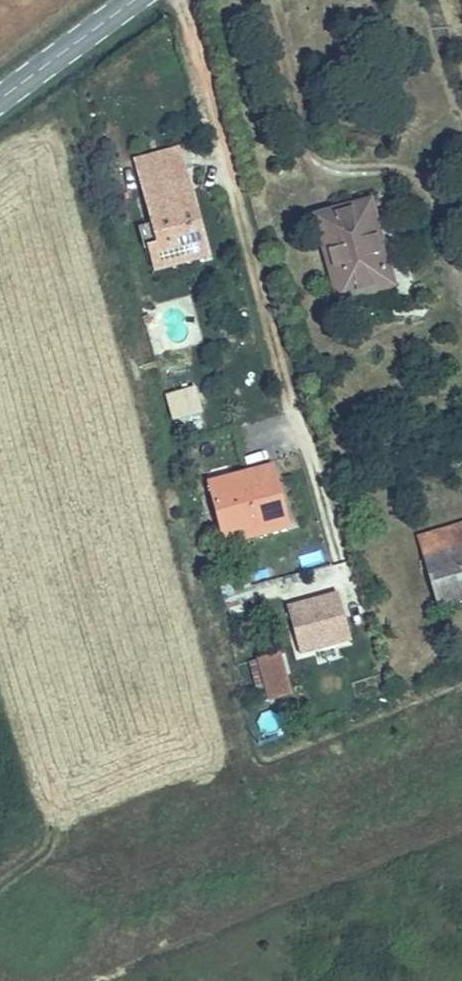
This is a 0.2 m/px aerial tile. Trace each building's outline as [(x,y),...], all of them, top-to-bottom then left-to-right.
[(152,266),(196,254),(190,229),(198,214),(190,186),(180,188),(171,159),(137,168),(155,233),(144,237),(152,266)] [(369,199),(361,200),(372,241),(381,238),(369,199)] [(323,210),(334,252),(343,249),(351,279),(368,276),(371,289),(385,286),(380,267),(387,265),(381,238),(372,241),(361,200),(323,210)] [(190,229),(196,254),(208,251),(198,214),(190,229)] [(343,249),(334,252),(347,296),(371,289),(368,276),(351,279),(343,249)] [(193,384),(163,392),(171,423),(201,415),(193,384)] [(276,462),(260,467),(263,477),(279,473),(276,462)] [(263,477),(260,467),(216,478),(232,536),(292,519),(279,473),(263,477)] [(427,554),(441,605),(461,599),(461,545),(427,554)] [(287,610),(299,654),(350,640),(338,596),(287,610)] [(279,653),(257,659),(268,701),(290,696),(279,653)]
